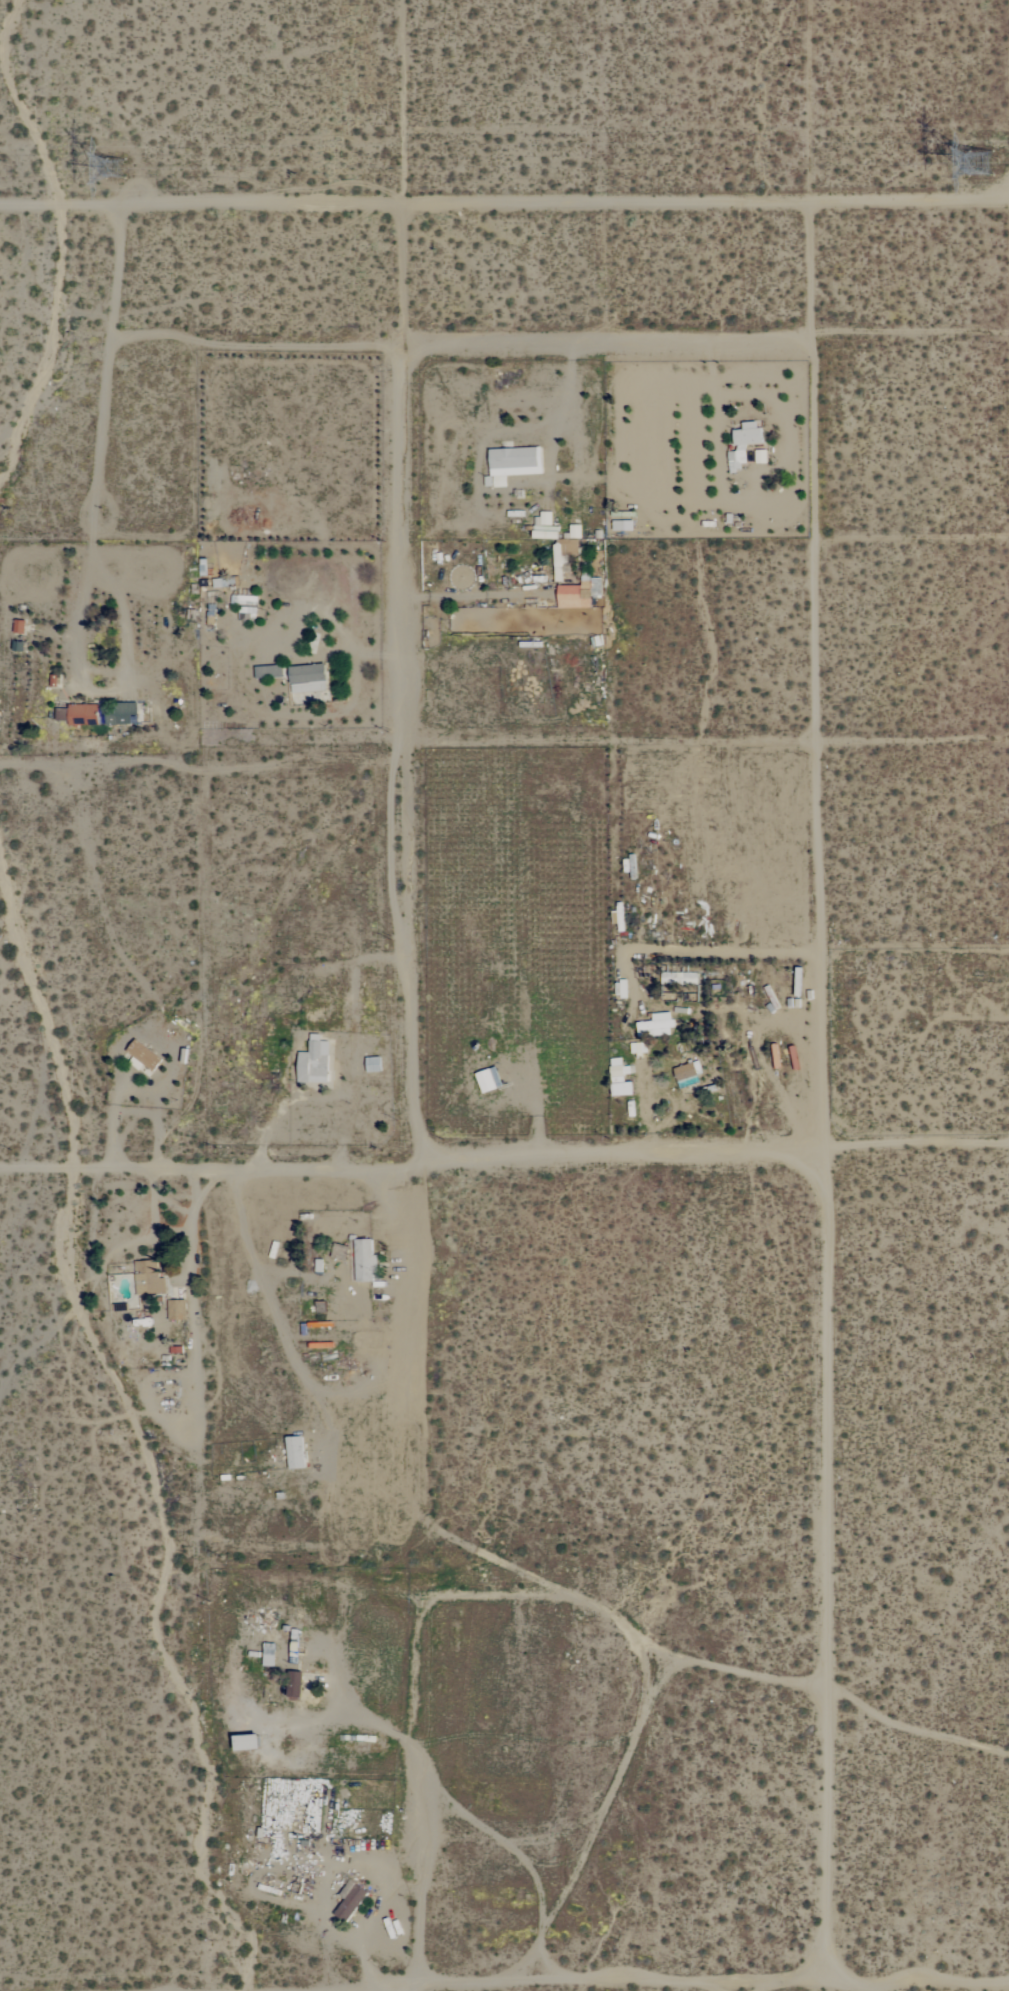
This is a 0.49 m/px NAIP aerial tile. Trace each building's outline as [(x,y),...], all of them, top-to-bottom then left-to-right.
[(762,445),(760,421),(743,422),(743,429),(734,430),(736,451),(728,451),(729,471),(746,470),(744,446),(762,445)] [(543,474),(542,447),(489,449),(490,476),(543,474)] [(767,463),(766,450),(755,450),(755,464),(767,463)] [(494,487),(507,487),(506,476),(494,477),(494,487)] [(554,539),(554,581),(563,581),(563,557),(579,557),(579,526),(569,526),(569,539),(559,539),(559,526),(552,526),(552,512),(539,512),(539,519),(540,519),(540,526),(533,526),(533,539),(554,539)] [(558,586),(558,608),(591,608),(591,581),(581,581),(581,586),(558,586)] [(239,604),(239,619),(256,619),(257,596),(232,595),(231,604),(239,604)] [(24,634),(25,621),(14,620),(13,633),(24,634)] [(289,667),(292,693),(327,690),(325,664),(289,667)] [(98,704),(68,705),(69,726),(98,725),(98,704)] [(661,983),(697,983),(697,973),(661,973),(661,983)] [(627,980),(620,980),(620,988),(616,988),(616,997),(628,997),(627,980)] [(638,1037),(673,1036),(672,1013),(653,1014),(653,1022),(638,1023),(638,1037)] [(152,1071),(162,1059),(135,1040),(126,1052),(152,1071)] [(329,1055),(321,1055),(321,1041),(309,1041),(309,1052),(299,1052),(298,1083),(328,1083),(329,1055)] [(610,1059),(614,1097),(635,1095),(633,1082),(624,1083),(622,1058),(610,1059)] [(695,1076),(703,1074),(699,1061),(674,1069),(680,1089),(697,1083),(695,1076)] [(502,1088),(497,1068),(476,1074),(482,1094),(502,1088)] [(356,1282),(377,1282),(376,1256),(373,1256),(373,1240),(355,1240),(356,1282)] [(166,1294),(165,1279),(160,1279),(159,1261),(135,1262),(136,1295),(166,1294)] [(185,1321),(185,1301),(168,1301),(168,1321),(185,1321)] [(288,1469),(305,1468),(304,1436),(287,1437),(288,1469)] [(302,1697),(302,1672),(288,1672),(288,1697),(302,1697)] [(334,1914),(345,1923),(369,1892),(352,1879),(339,1895),(345,1900),(334,1914)]
